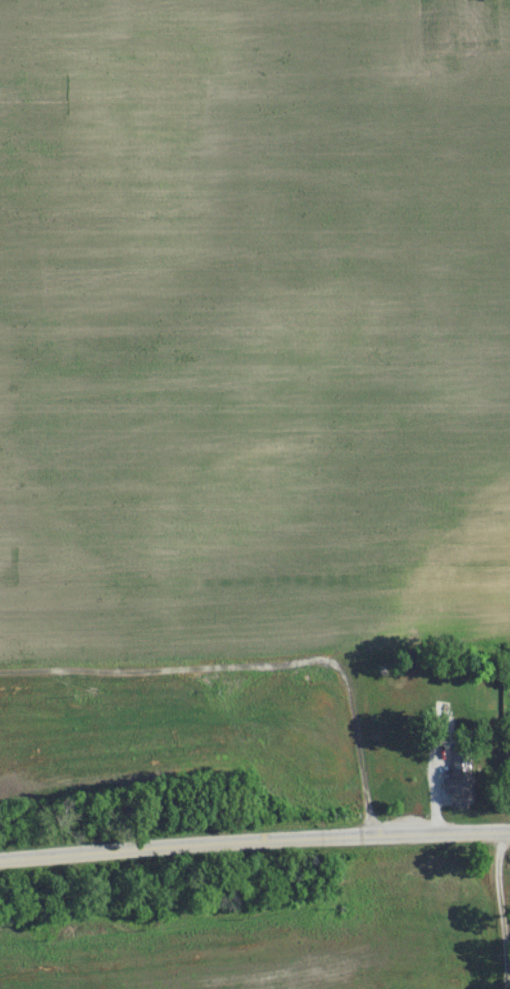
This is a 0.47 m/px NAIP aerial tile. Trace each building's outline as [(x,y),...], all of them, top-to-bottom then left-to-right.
[(470,769),(453,769),(453,776),(445,776),(445,813),(470,813),(470,769)]
